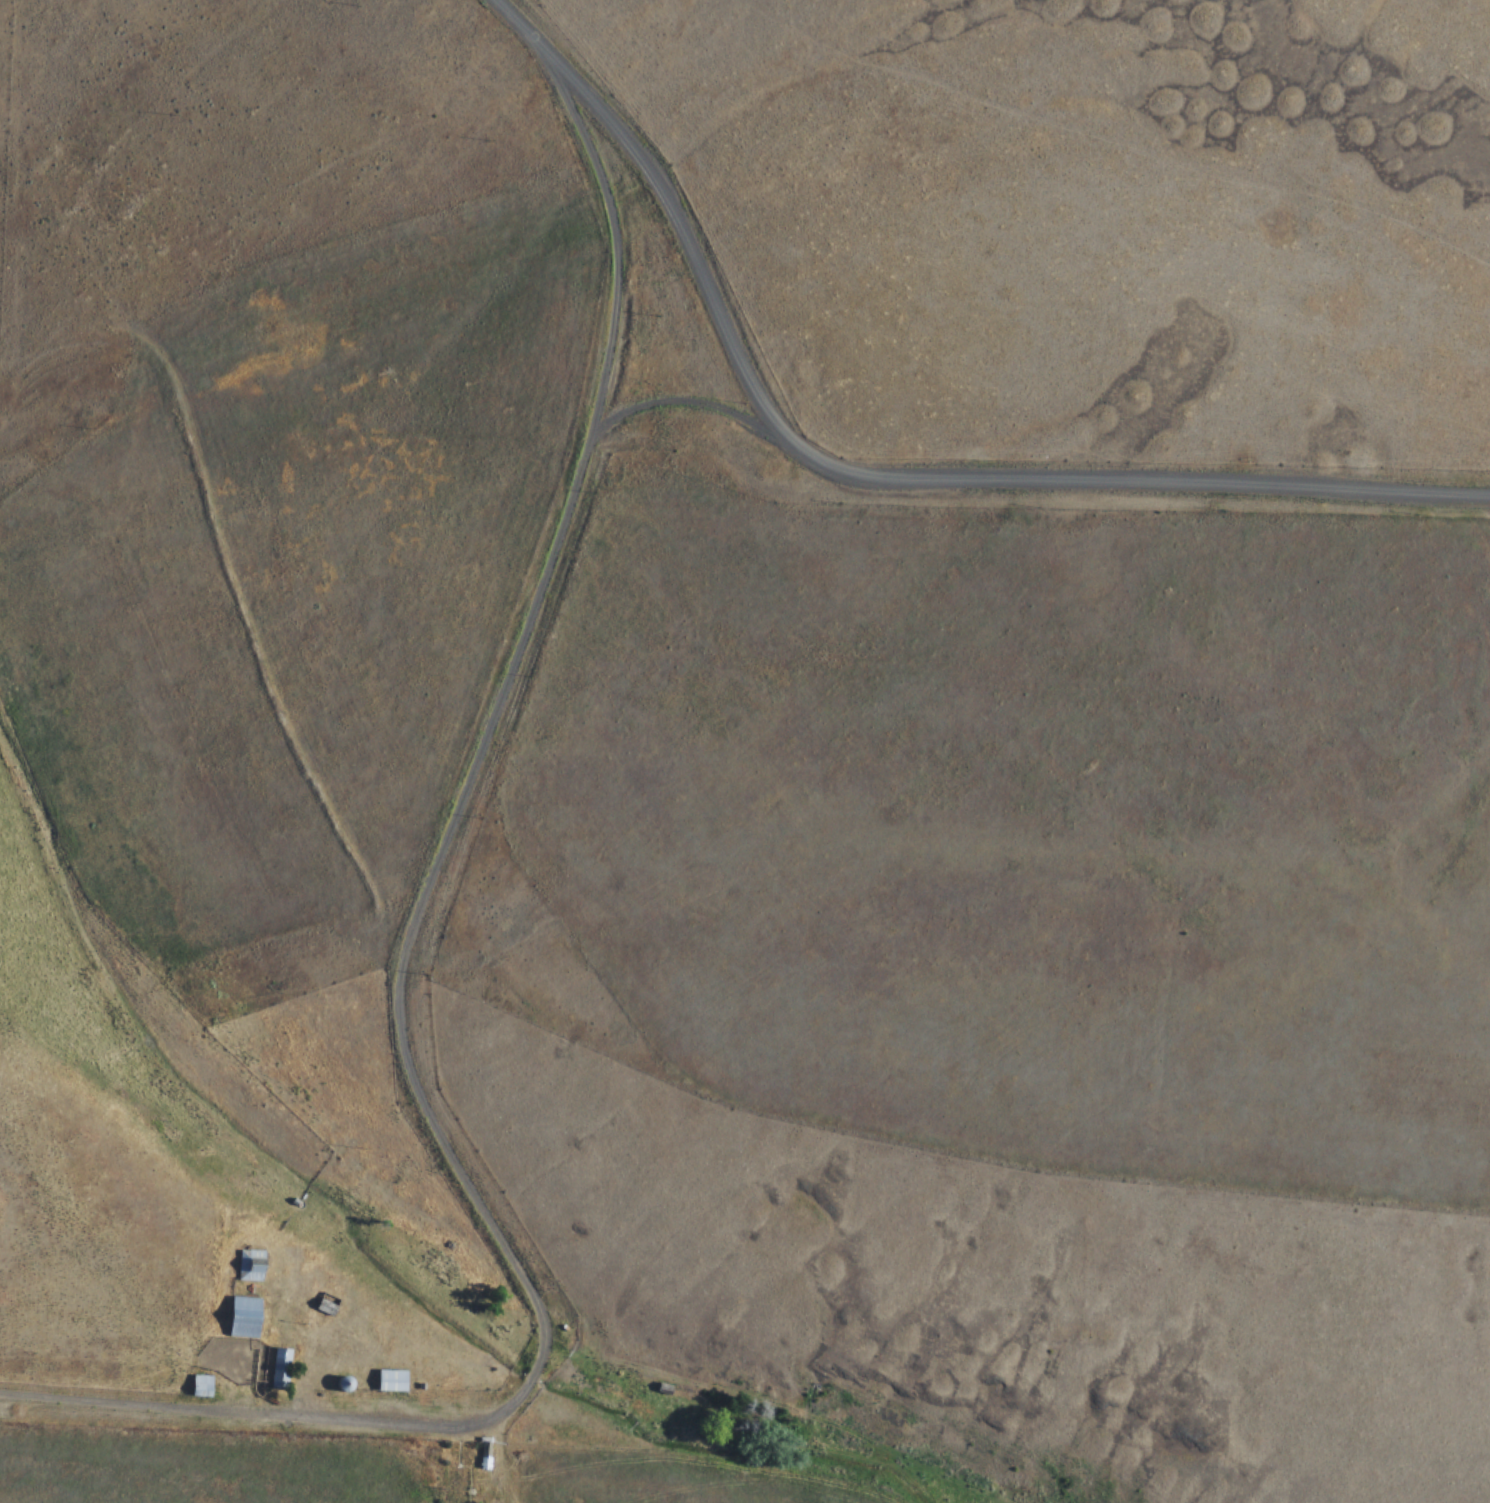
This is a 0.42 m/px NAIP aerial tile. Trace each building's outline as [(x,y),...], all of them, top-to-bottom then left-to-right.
[(262,1250),(239,1250),(239,1282),(262,1282),(262,1250)] [(332,1314),(338,1300),(322,1293),(316,1307),(332,1314)] [(227,1338),(257,1339),(258,1299),(228,1298),(227,1338)] [(289,1349),(273,1348),(271,1390),(288,1390),(289,1349)] [(377,1392),(404,1392),(404,1370),(377,1370),(377,1392)] [(192,1397),(211,1397),(211,1376),(192,1376),(192,1397)] [(349,1380),(342,1377),(337,1388),(345,1392),(349,1380)]
